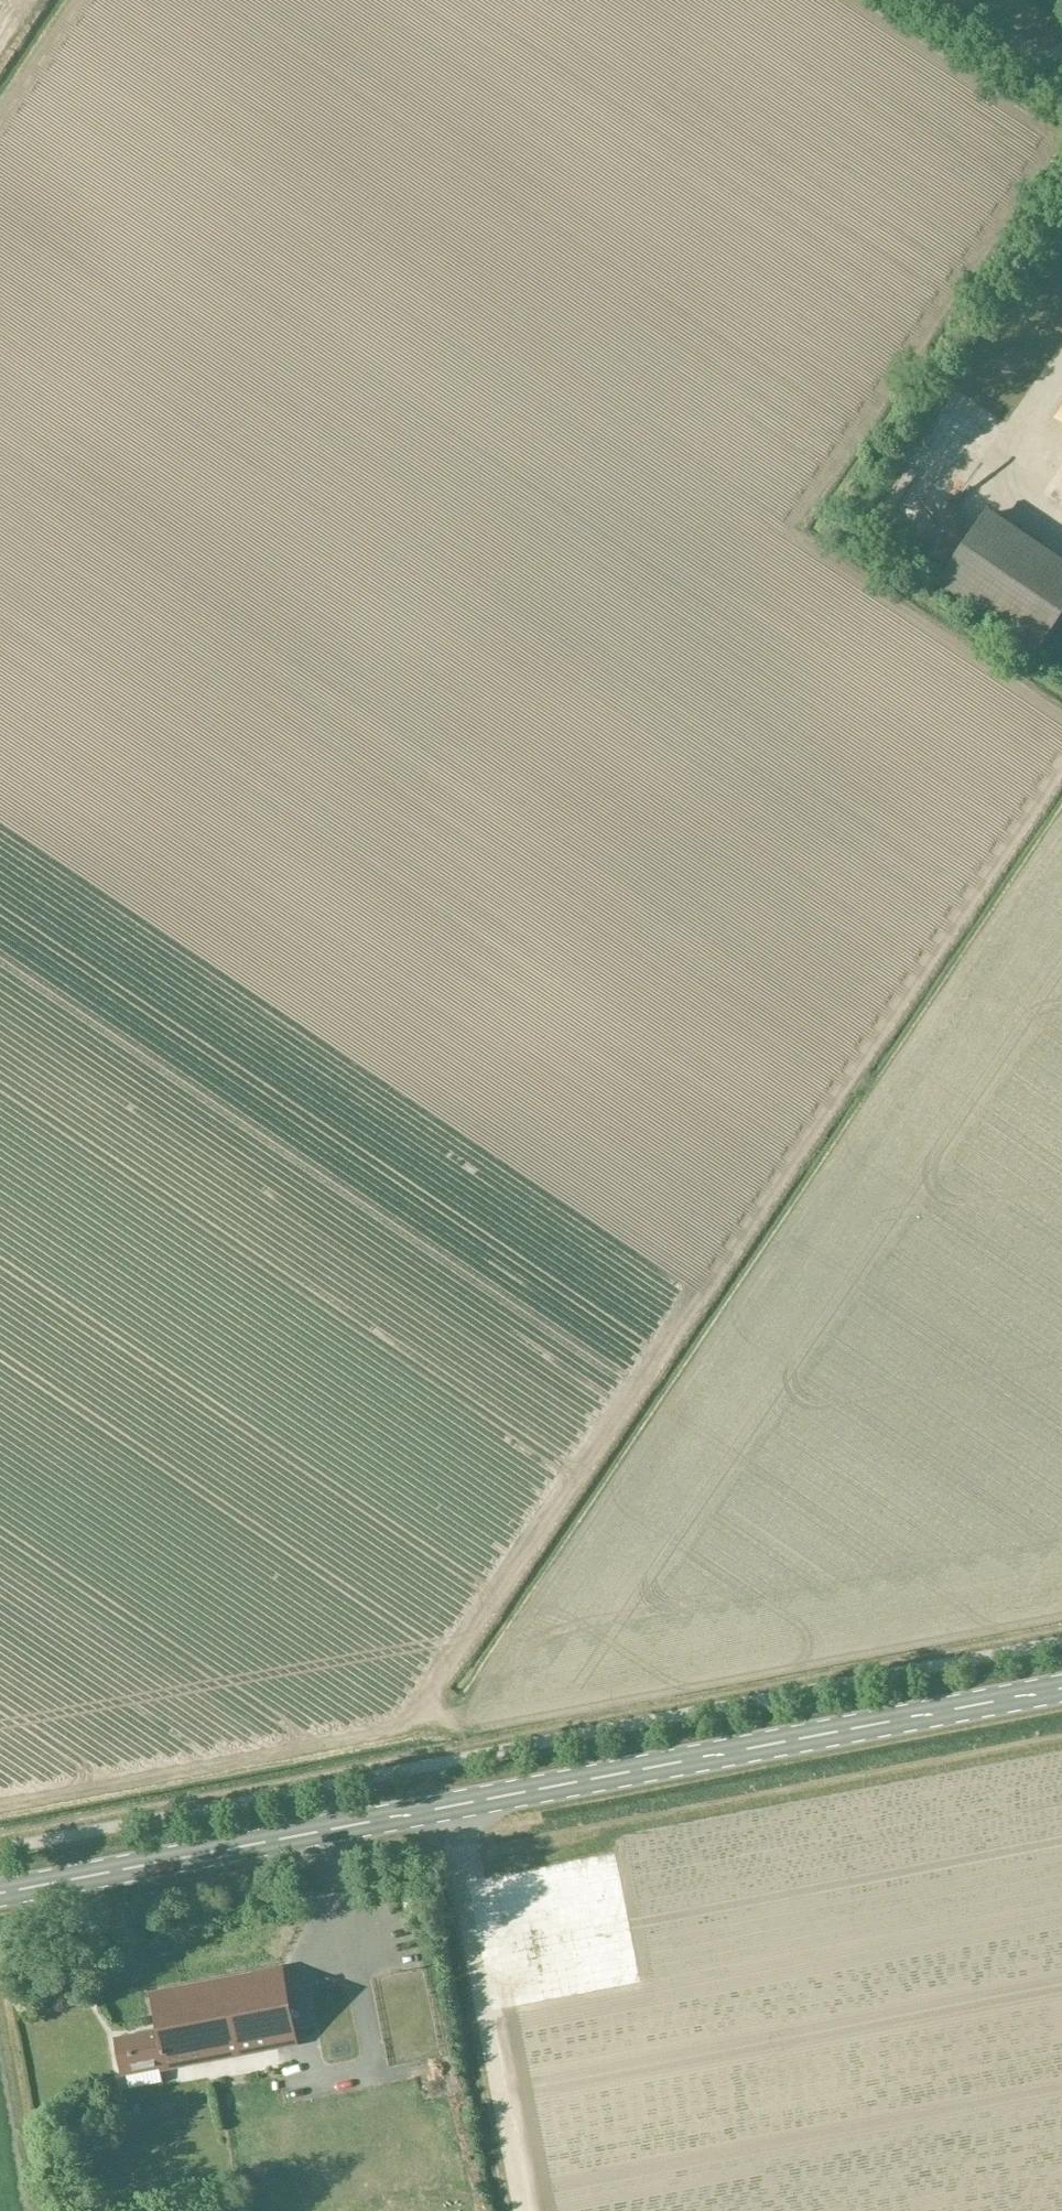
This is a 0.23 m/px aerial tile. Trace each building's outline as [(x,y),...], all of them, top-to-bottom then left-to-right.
[(942,585),(1037,649),(1061,612),(1061,564),(989,515),(942,585)] [(417,1925),(424,1924),(422,1913),(415,1914),(417,1925)] [(161,2070),(298,2045),(284,1969),(152,1994),(159,2032),(117,2040),(123,2075),(160,2068),(161,2070)]
